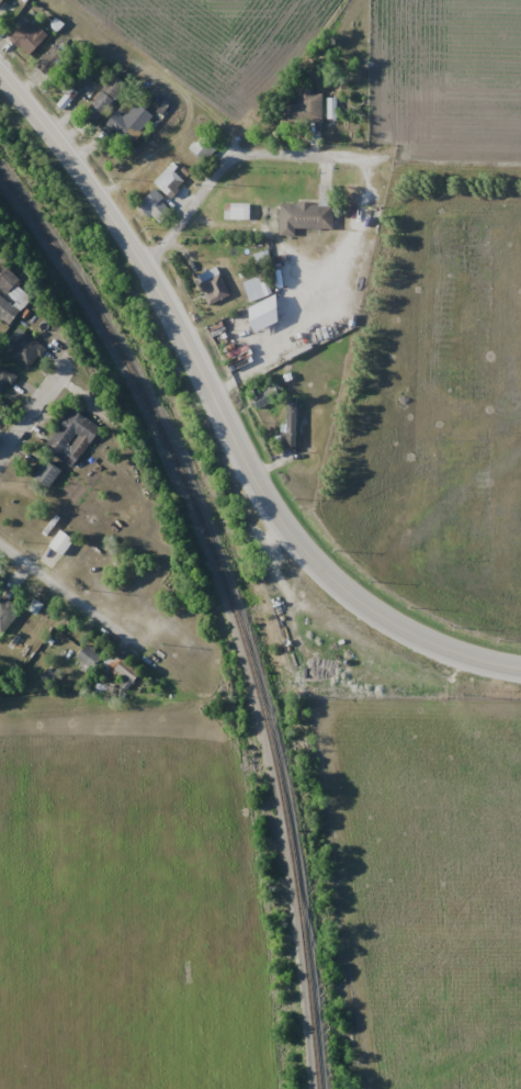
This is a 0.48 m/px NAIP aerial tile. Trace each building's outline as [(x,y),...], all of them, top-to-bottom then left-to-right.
[(29,56),(46,37),(28,20),(10,38),(29,56)] [(48,76),(71,50),(59,39),(35,64),(48,76)] [(218,149),(202,133),(188,147),(204,163),(218,149)] [(185,183),(168,166),(152,182),(168,199),(185,183)] [(159,224),(173,209),(152,189),(137,204),(159,224)] [(294,228),(332,228),(332,204),(278,204),(278,235),(294,235),(294,228)] [(21,282),(2,263),(0,265),(0,286),(8,294),(21,282)] [(228,298),(219,267),(196,273),(204,304),(228,298)] [(8,325),(19,312),(0,297),(0,318),(8,325)] [(247,323),(253,337),(270,330),(265,316),(247,323)] [(29,369),(44,348),(19,329),(3,350),(29,369)] [(16,379),(2,364),(0,365),(0,393),(16,379)] [(258,399),(268,398),(267,391),(258,392),(258,399)] [(296,398),(285,398),(284,447),(296,447),(296,398)] [(70,468),(101,430),(73,408),(42,445),(70,468)] [(50,488),(62,470),(45,459),(33,477),(50,488)] [(61,554),(67,545),(55,537),(49,546),(61,554)] [(77,656),(92,669),(101,658),(86,645),(77,656)] [(114,679),(133,685),(138,670),(119,664),(114,679)]
